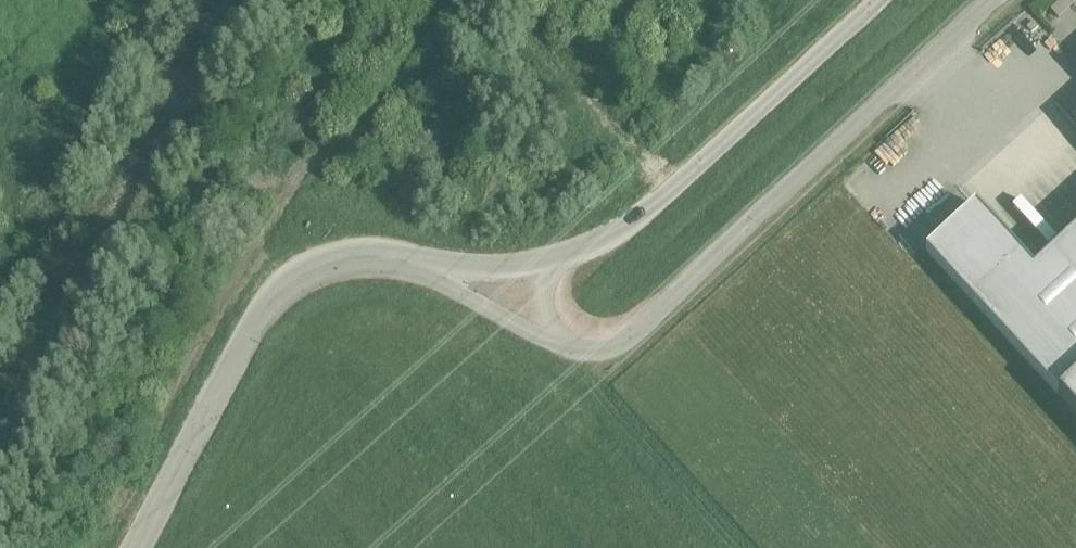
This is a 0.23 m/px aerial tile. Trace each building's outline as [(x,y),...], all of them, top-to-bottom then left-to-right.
[(1033,269),(974,205),(925,250),(1075,415),(1075,230),(1033,269)]
